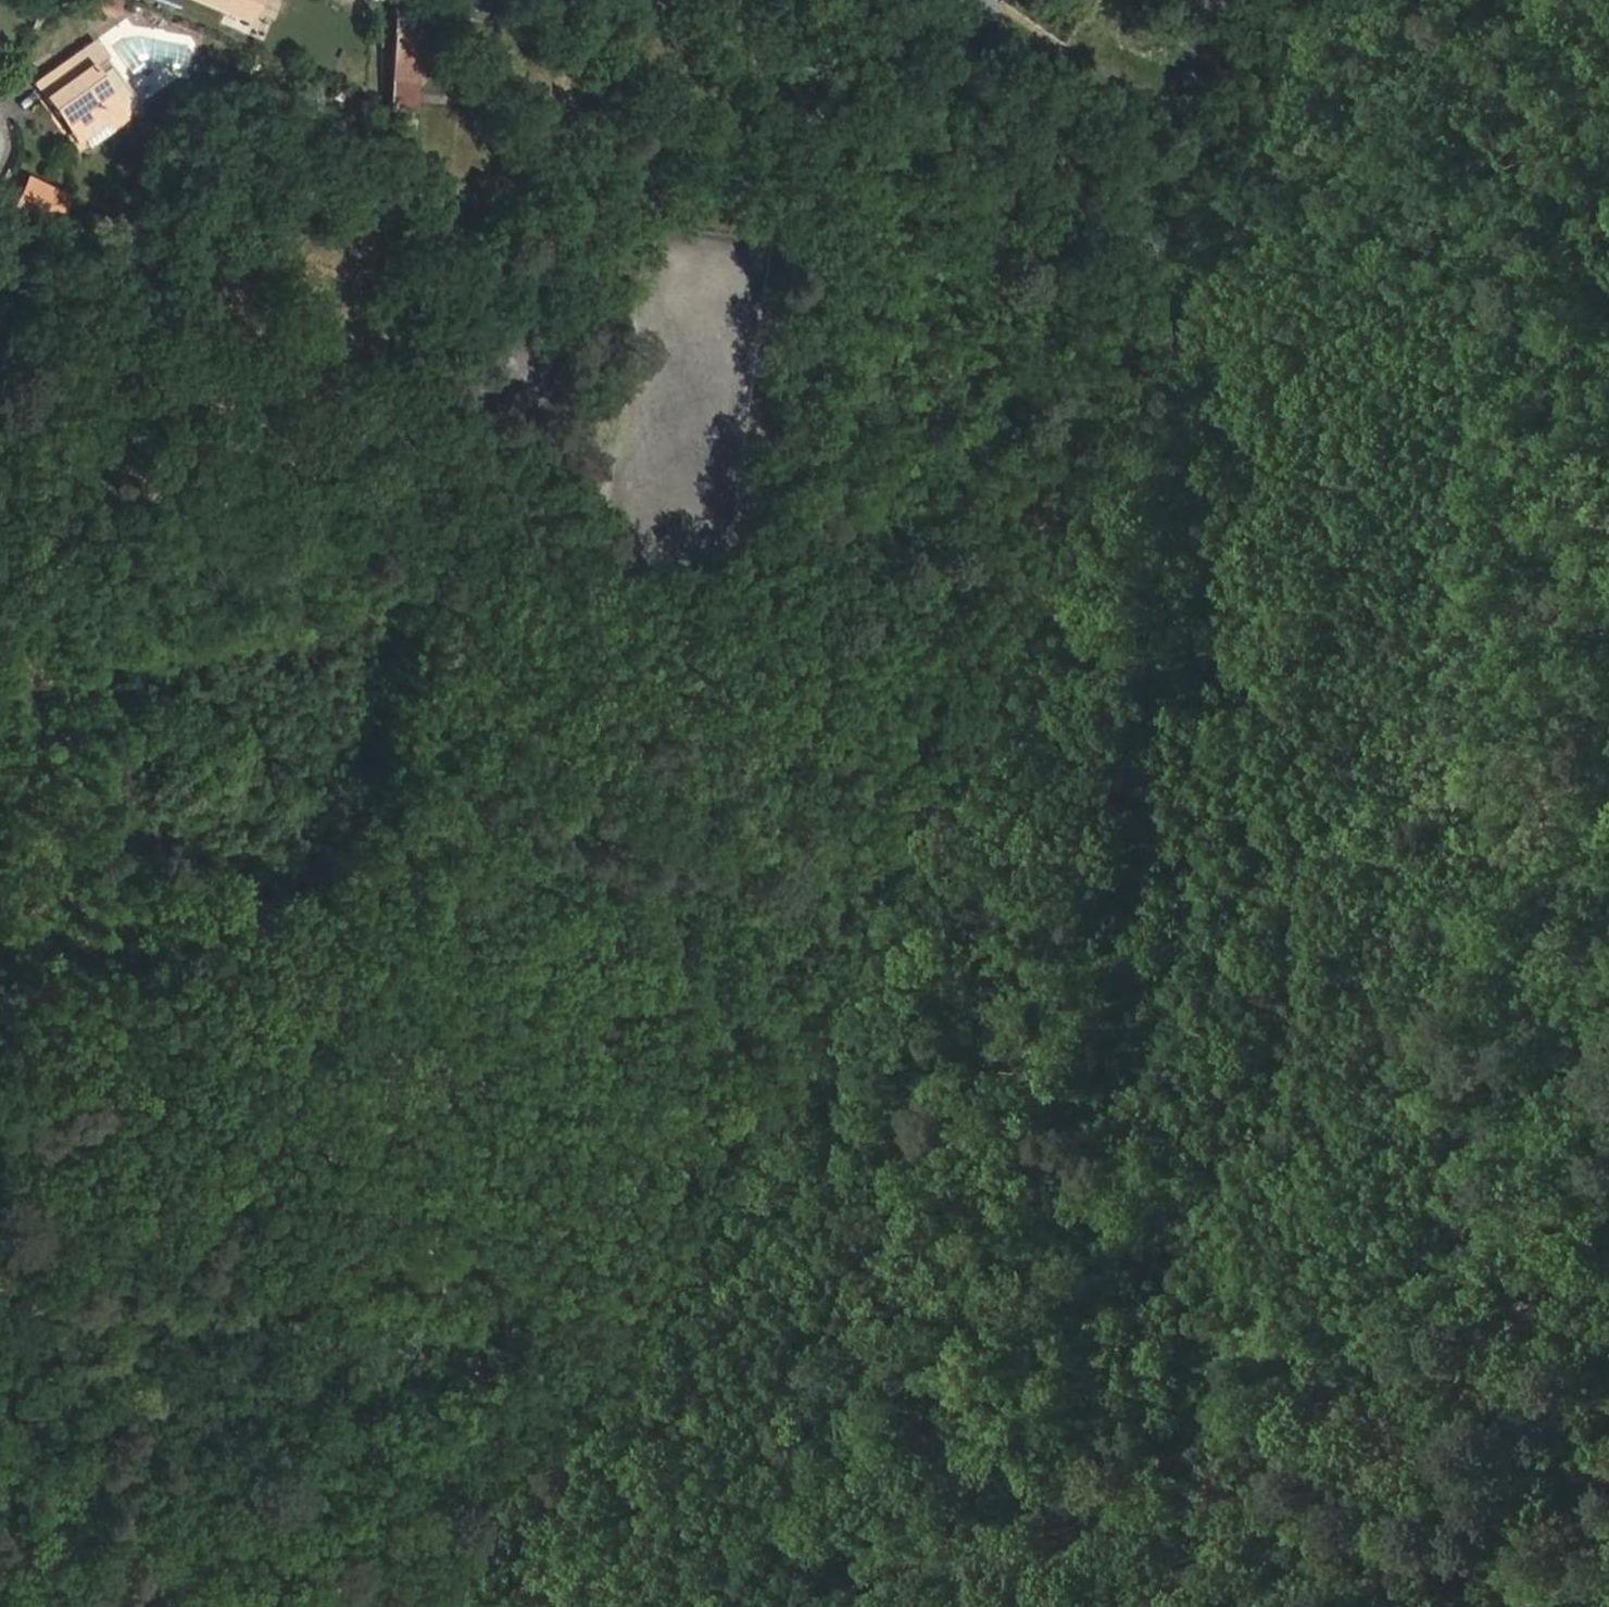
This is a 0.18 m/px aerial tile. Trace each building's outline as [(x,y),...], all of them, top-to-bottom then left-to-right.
[(118,1),(116,0),(98,0),(95,7),(112,15),(118,1)] [(410,88),(415,12),(392,10),(387,87),(410,88)] [(139,107),(92,42),(64,62),(74,76),(43,98),(58,118),(64,114),(81,137),(86,144),(139,107)] [(43,98),(74,76),(64,62),(33,84),(43,98)] [(409,112),(410,88),(387,87),(386,110),(409,112)] [(81,137),(64,114),(58,118),(75,141),(81,137)] [(400,171),(401,157),(386,156),(385,170),(400,171)] [(52,225),(65,197),(25,178),(12,206),(50,224),(52,225)]
